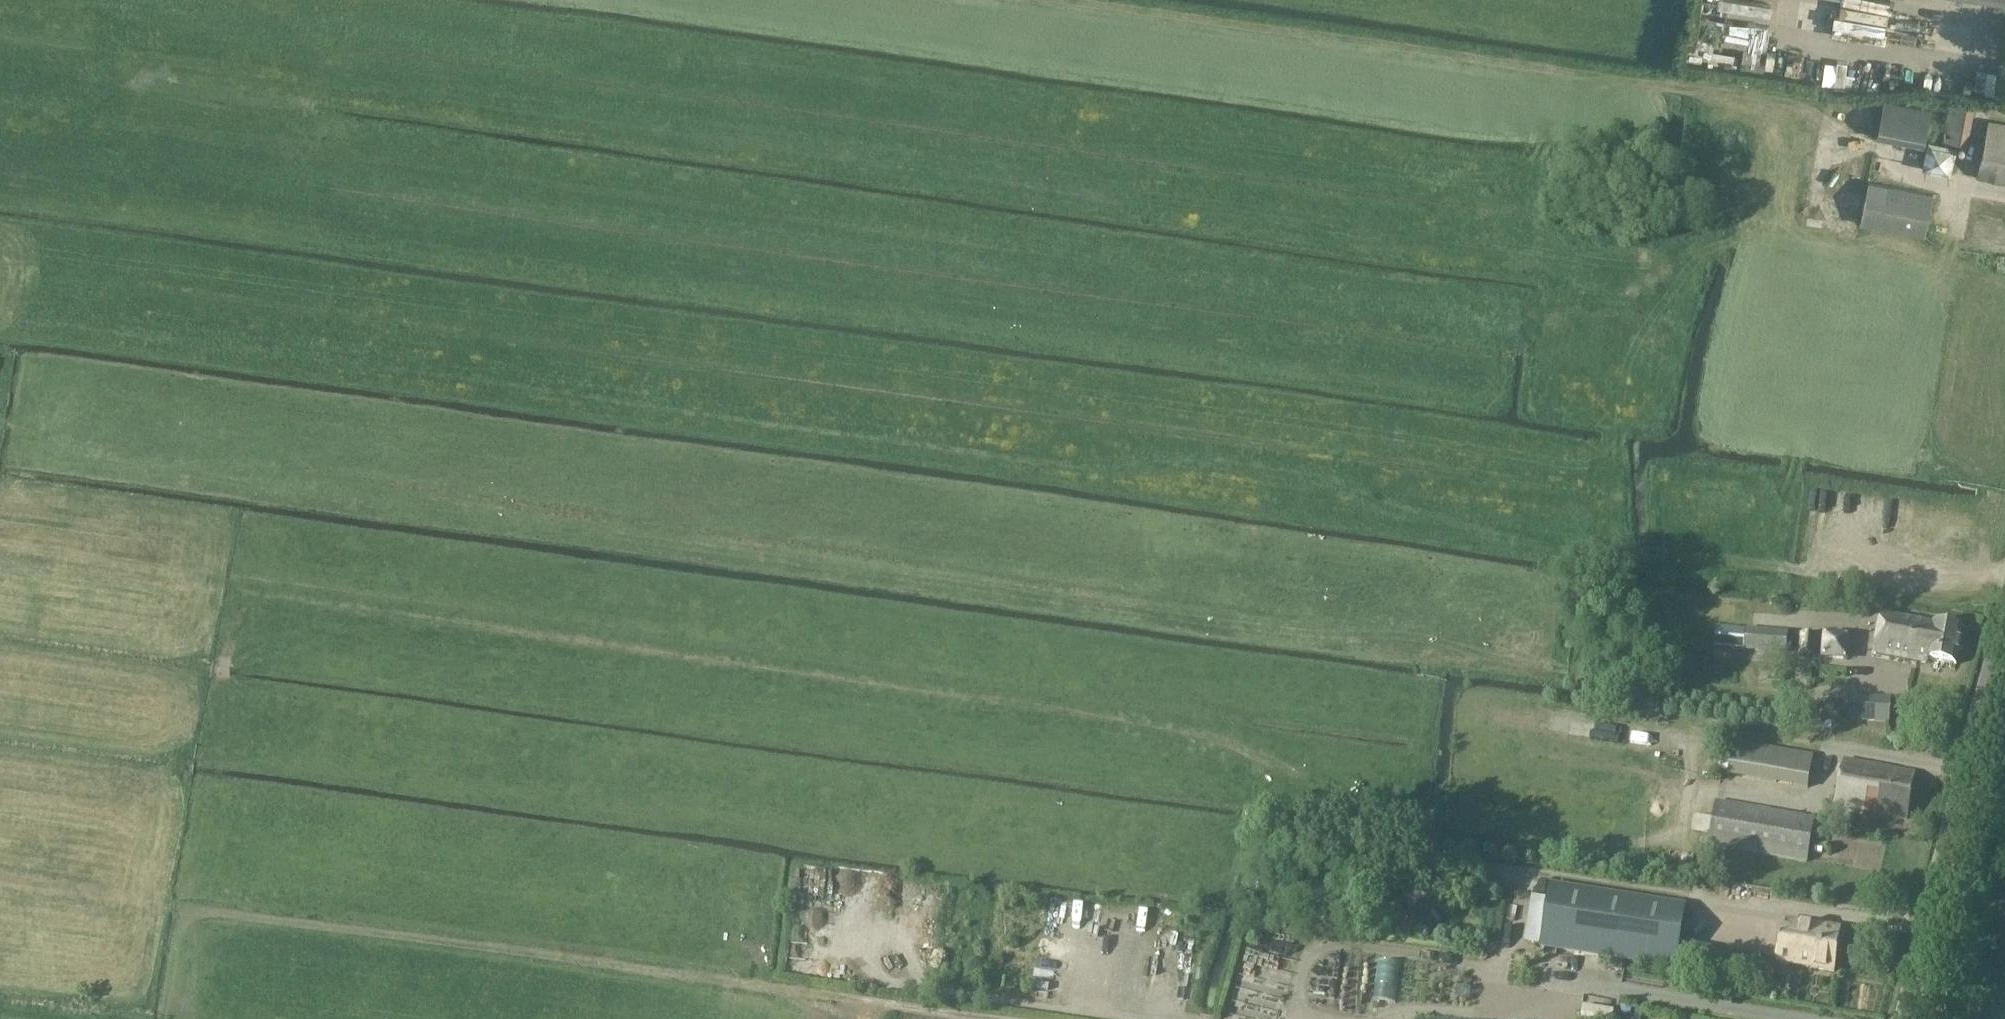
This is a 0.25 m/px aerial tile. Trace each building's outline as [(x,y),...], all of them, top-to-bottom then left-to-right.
[(1987,120),(1976,174),(2004,179),(2004,124),(1987,120)] [(1868,180),(1860,222),(1925,234),(1933,193),(1868,180)] [(1918,657),(1955,664),(1962,628),(1881,614),(1873,654),(1917,661),(1918,657)] [(1744,649),(1785,653),(1787,632),(1745,629),(1744,649)] [(1798,656),(1816,657),(1818,636),(1800,634),(1798,656)] [(1845,721),(1889,723),(1890,698),(1889,698),(1847,696),(1845,721)] [(1915,772),(1843,760),(1835,806),(1907,818),(1915,772)] [(1707,844),(1725,847),(1806,861),(1813,818),(1715,801),(1707,844)] [(1547,900),(1539,946),(1674,968),(1678,943),(1684,905),(1549,883),(1547,899),(1547,900)] [(1783,922),(1777,961),(1833,970),(1840,931),(1783,922)]
